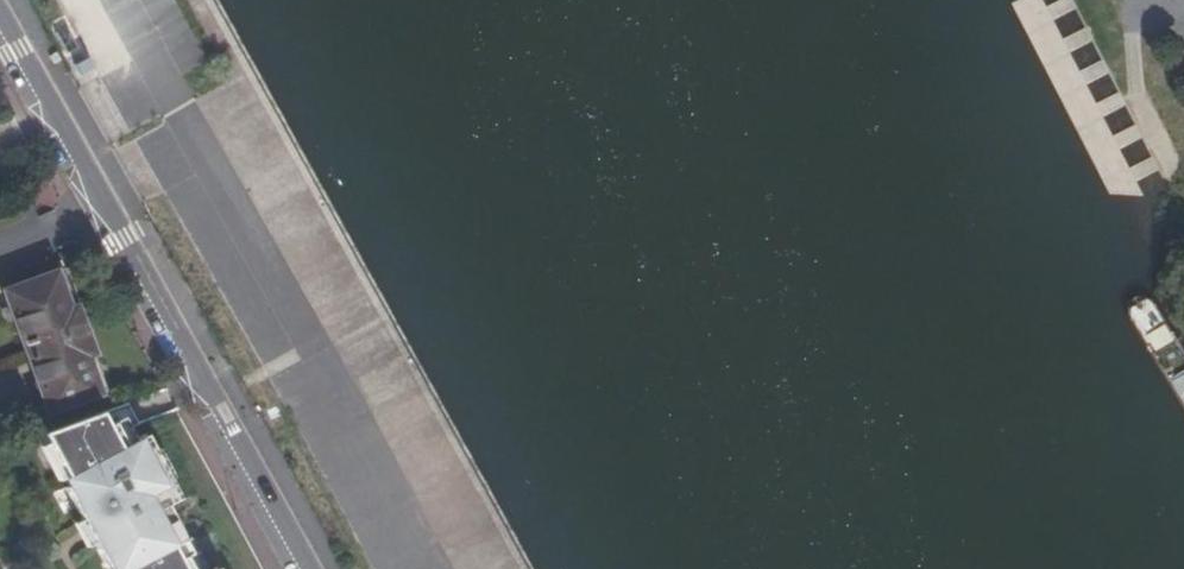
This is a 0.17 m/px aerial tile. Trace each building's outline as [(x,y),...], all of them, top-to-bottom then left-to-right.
[(104,387),(56,269),(2,291),(17,327),(50,409),(104,387)] [(90,436),(120,427),(116,419),(108,420),(101,405),(78,414),(90,436)] [(128,441),(120,427),(90,436),(78,414),(45,427),(73,478),(69,482),(82,506),(87,503),(102,531),(97,536),(115,568),(222,568),(219,563),(206,568),(186,532),(176,537),(159,505),(182,493),(170,472),(165,474),(151,449),(155,446),(147,431),(128,441)]
